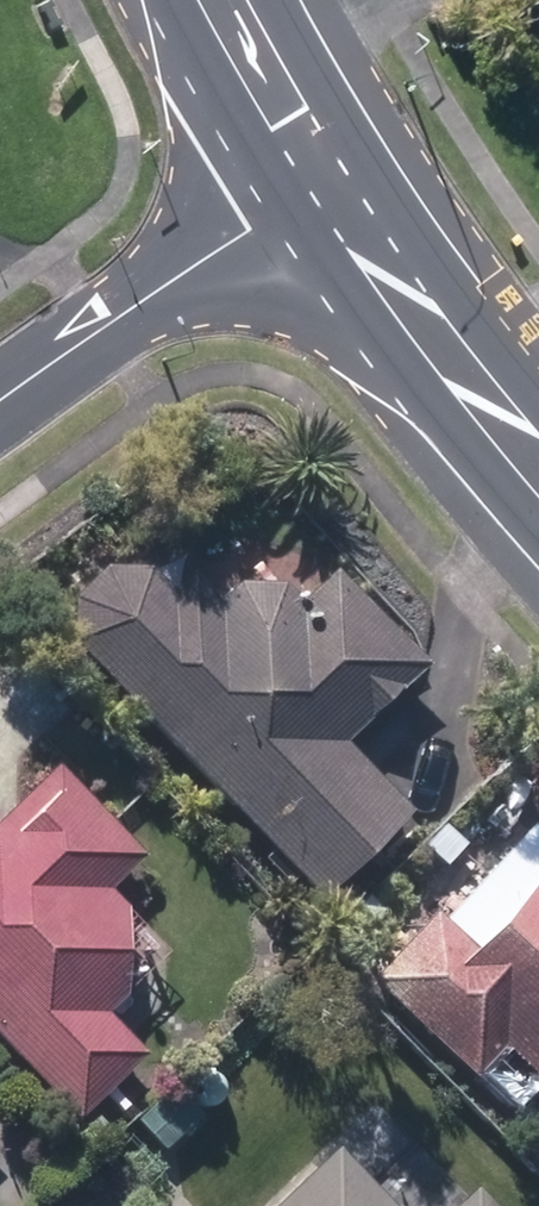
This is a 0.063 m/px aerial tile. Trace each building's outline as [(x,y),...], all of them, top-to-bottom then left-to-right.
[(77,643),(320,893),(408,808),(345,742),(427,663),(336,568),(298,604),(279,584),(241,584),(222,601),(193,571),(174,590),(152,566),(106,566),(78,593),(77,643)] [(76,1118),(145,1052),(105,1011),(169,951),(108,888),(141,857),(56,767),(0,821),(0,1039),(76,1118)] [(413,860),(425,874),(455,846),(443,832),(413,860)] [(478,951),(436,911),(372,981),(476,1074),(503,1044),(538,1077),(538,882),(478,951)] [(140,1119),(166,1148),(200,1115),(175,1086),(140,1119)] [(333,1149),(274,1205),(390,1205),(333,1149)] [(19,1200),(32,1190),(33,1174),(23,1163),(7,1161),(0,1168),(0,1194),(4,1198),(19,1200)] [(475,1187),(455,1205),(494,1205),(475,1187)]
